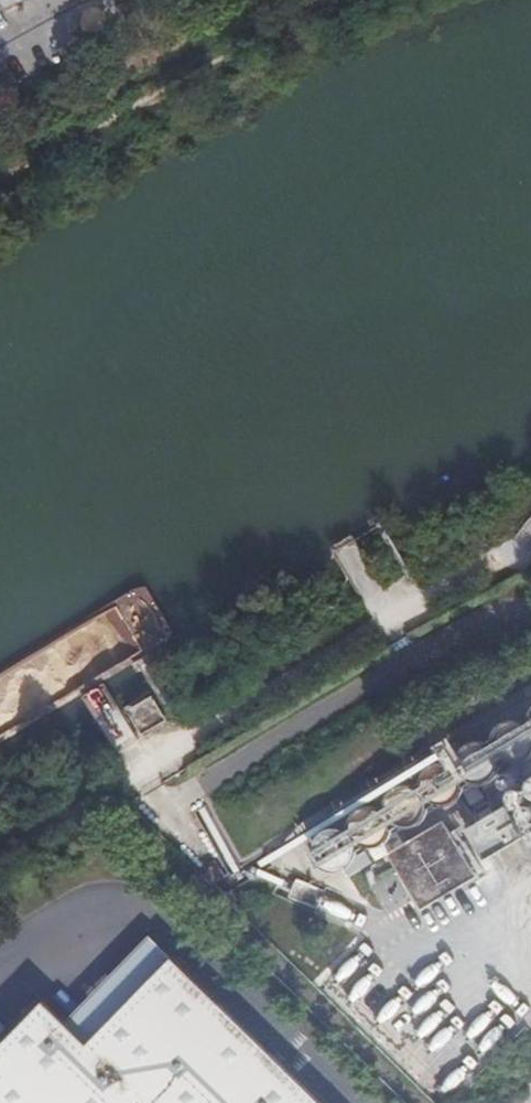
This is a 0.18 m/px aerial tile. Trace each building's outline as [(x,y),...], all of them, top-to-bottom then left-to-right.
[(6,11),(27,0),(1,0),(6,11)] [(408,834),(415,833),(420,831),(424,828),(430,821),(431,816),(437,813),(441,814),(449,813),(455,811),(463,805),(466,799),(468,792),(472,789),(478,790),(484,790),(494,785),(501,775),(503,766),(505,765),(509,767),(520,768),(527,767),(530,764),(530,723),(527,726),(522,725),(517,725),(512,727),(505,731),(500,736),(499,740),(497,746),(493,747),(484,746),(473,750),(467,755),(464,762),(463,766),(462,771),(459,774),(453,770),(449,770),(445,769),(439,770),(434,773),(429,778),(425,782),(423,786),(417,791),(413,790),(404,791),(397,795),(394,798),(390,802),(387,810),(383,813),(380,812),(377,811),(370,812),(364,814),(358,818),(354,823),(352,829),(351,834),(348,836),(338,833),(333,834),(325,838),(319,844),(316,858),(321,871),(335,877),(345,875),(350,872),(355,867),(359,860),(360,856),(364,853),(368,855),(374,855),(379,854),(384,852),(391,846),(394,842),(395,837),(402,833),(408,834)] [(489,866),(510,853),(530,842),(512,811),(470,836),(489,866)] [(427,905),(460,885),(471,878),(445,836),(401,862),(427,905)] [(73,1029),(50,1008),(0,1058),(0,1102),(326,1102),(158,940),(73,1029)]
